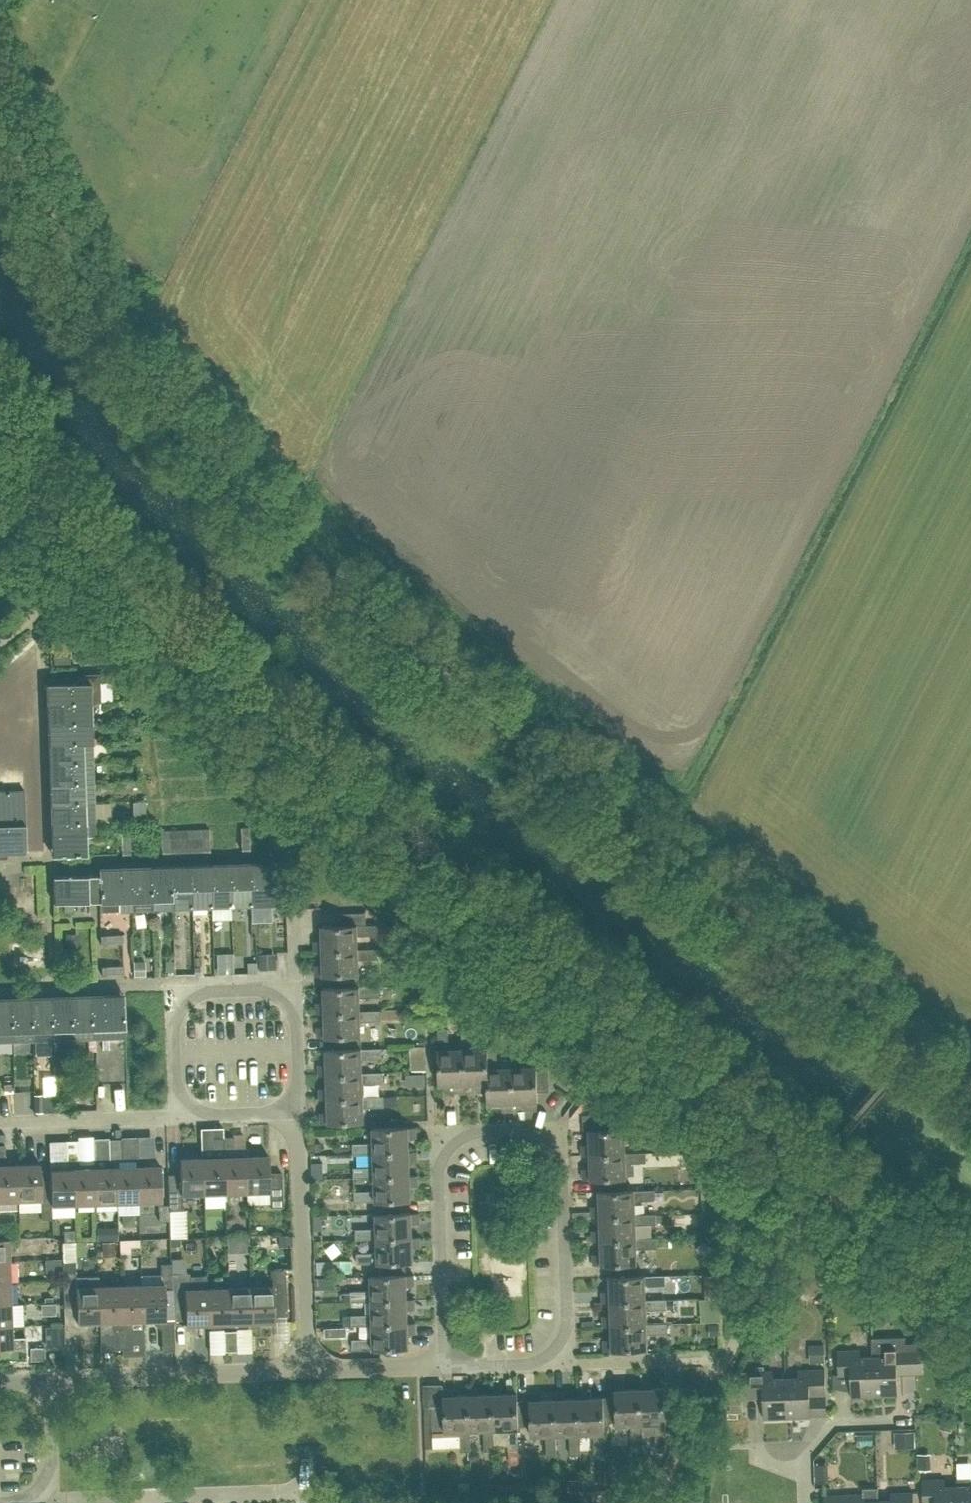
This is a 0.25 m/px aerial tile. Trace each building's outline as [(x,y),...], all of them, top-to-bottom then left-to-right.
[(47,681),(47,704),(91,703),(91,702),(100,702),(99,673),(78,674),(53,675),(53,681),(47,681)] [(47,704),(48,724),(91,723),(91,703),(47,704)] [(91,723),(48,724),(49,744),(92,743),(91,723)] [(49,744),(49,764),(93,762),(92,743),(49,744)] [(93,762),(49,764),(50,784),(93,782),(93,762)] [(50,784),(51,804),(94,802),(93,782),(50,784)] [(0,791),(0,852),(26,851),(24,790),(0,791)] [(94,802),(51,804),(52,824),(68,823),(95,822),(94,802)] [(135,814),(135,826),(146,826),(146,814),(135,814)] [(68,835),(52,836),(53,856),(86,855),(86,836),(95,836),(95,822),(68,823),(68,835)] [(52,824),(52,836),(68,835),(68,823),(52,824)] [(282,826),(273,827),(274,848),(282,848),(282,826)] [(170,852),(197,851),(201,851),(201,842),(200,836),(200,829),(169,830),(169,837),(170,844),(170,852)] [(121,832),(121,854),(130,853),(129,832),(121,832)] [(241,841),(241,850),(250,849),(249,841),(241,841)] [(201,851),(210,851),(210,842),(201,842),(201,851)] [(161,844),(161,852),(170,852),(170,844),(161,844)] [(284,885),(272,885),(271,862),(250,863),(252,906),(284,905),(284,885)] [(232,907),(252,906),(250,863),(230,864),(232,907)] [(210,864),(190,865),(192,908),(212,907),(210,864)] [(232,907),(230,864),(210,864),(212,907),(232,907)] [(192,908),(190,865),(170,866),(172,909),(192,908)] [(151,866),(131,867),(132,910),(152,910),(151,866)] [(152,910),(172,909),(170,866),(151,866),(152,910)] [(99,868),(99,875),(100,902),(100,911),(119,911),(132,910),(131,867),(99,868)] [(74,911),(74,903),(100,902),(99,875),(53,876),(54,903),(64,903),(64,911),(74,911)] [(317,946),(315,946),(315,951),(322,951),(358,949),(358,935),(378,935),(378,924),(366,925),(366,912),(341,913),(341,925),(321,926),(322,940),(317,941),(317,946)] [(78,950),(79,934),(66,933),(66,950),(78,950)] [(100,935),(100,944),(109,943),(109,935),(100,935)] [(359,974),(359,959),(379,959),(379,948),(358,949),(322,951),(323,964),(317,965),(318,970),(316,970),(316,975),(323,975),(323,976),(334,975),(359,974)] [(274,958),(259,959),(259,970),(274,969),(274,958)] [(256,964),(247,964),(247,973),(256,972),(256,964)] [(110,966),(101,966),(101,975),(110,974),(110,966)] [(380,986),(360,987),(359,974),(334,975),(334,987),(324,987),(324,1002),(319,1002),(319,1008),(317,1008),(317,1013),(325,1013),(325,1012),(361,1011),(360,997),(380,996),(380,986)] [(104,995),(104,1001),(104,1011),(92,1011),(93,1038),(125,1037),(124,994),(104,995)] [(73,1039),(93,1038),(92,1011),(91,995),(71,996),(73,1039)] [(91,995),(92,1011),(104,1011),(104,1001),(104,995),(91,995)] [(33,1040),(53,1040),(52,996),(32,997),(33,1040)] [(53,1040),(73,1039),(71,996),(52,996),(53,1040)] [(13,1041),(33,1040),(32,997),(12,998),(13,1041)] [(13,1041),(12,998),(0,998),(0,1041),(13,1041)] [(361,1021),(381,1020),(381,1010),(361,1011),(325,1012),(325,1013),(325,1026),(320,1026),(320,1032),(318,1032),(318,1037),(325,1037),(336,1037),(361,1036),(361,1021)] [(478,1083),(478,1089),(483,1089),(483,1091),(487,1091),(486,1047),(473,1048),(472,1027),(462,1028),(463,1048),(464,1084),(478,1083)] [(439,1049),(438,1049),(439,1085),(454,1084),(454,1090),(459,1090),(459,1092),(465,1091),(464,1084),(463,1048),(449,1049),(448,1028),(438,1028),(439,1049)] [(321,1064),(321,1069),(319,1069),(319,1075),(327,1074),(363,1073),(363,1072),(362,1059),(383,1058),(382,1048),(362,1049),(361,1036),(336,1037),(337,1049),(326,1049),(326,1064),(321,1064)] [(416,1059),(415,1039),(402,1039),(403,1060),(416,1059)] [(512,1066),(513,1103),(527,1102),(527,1108),(532,1107),(532,1109),(537,1109),(537,1102),(538,1102),(537,1091),(549,1090),(548,1065),(522,1066),(521,1046),(511,1046),(511,1066),(512,1066)] [(498,1067),(497,1047),(486,1047),(487,1091),(488,1103),(503,1103),(503,1108),(508,1108),(508,1110),(513,1110),(513,1103),(512,1066),(511,1066),(498,1067)] [(404,1081),(418,1080),(417,1065),(404,1066),(404,1081)] [(364,1097),(363,1083),(383,1082),(383,1072),(363,1072),(363,1073),(327,1074),(327,1088),(322,1088),(322,1093),(320,1093),(320,1099),(328,1098),(364,1097)] [(596,1083),(586,1096),(606,1110),(615,1097),(596,1083)] [(73,1100),(88,1101),(89,1087),(73,1087),(73,1100)] [(321,1117),(321,1123),(328,1122),(328,1123),(364,1122),(364,1107),(384,1106),(384,1096),(364,1097),(328,1098),(328,1112),(323,1112),(323,1117),(321,1117)] [(634,1128),(633,1116),(608,1117),(608,1128),(589,1129),(589,1144),(584,1144),(584,1149),(582,1149),(582,1155),(590,1154),(626,1153),(625,1138),(645,1137),(645,1128),(634,1128)] [(409,1126),(373,1128),(373,1142),(353,1143),(353,1153),(374,1153),(374,1152),(410,1151),(409,1137),(415,1137),(414,1132),(417,1132),(416,1127),(409,1127),(409,1126)] [(213,1127),(213,1137),(223,1137),(223,1127),(213,1127)] [(214,1157),(202,1158),(204,1193),(225,1192),(224,1157),(224,1149),(223,1137),(213,1137),(214,1157)] [(223,1137),(224,1149),(234,1149),(233,1137),(223,1137)] [(121,1138),(109,1139),(109,1149),(121,1148),(121,1138)] [(77,1140),(65,1141),(66,1151),(78,1150),(77,1140)] [(117,1202),(139,1201),(137,1166),(127,1166),(127,1158),(121,1158),(121,1148),(109,1149),(109,1159),(115,1159),(117,1202)] [(78,1160),(78,1150),(66,1151),(66,1160),(78,1160)] [(374,1152),(374,1153),(374,1166),(354,1167),(354,1177),(375,1177),(375,1176),(410,1175),(410,1161),(415,1161),(415,1156),(417,1156),(417,1151),(410,1151),(374,1152)] [(590,1168),(585,1168),(585,1173),(583,1173),(583,1179),(590,1179),(598,1179),(623,1178),(627,1178),(626,1163),(646,1162),(646,1152),(626,1153),(590,1154),(590,1168)] [(269,1173),(268,1155),(245,1156),(247,1191),(269,1191),(269,1207),(282,1207),(281,1172),(269,1173)] [(225,1192),(247,1191),(245,1156),(224,1157),(225,1192)] [(202,1158),(179,1158),(181,1194),(204,1193),(202,1158)] [(105,1167),(94,1167),(95,1203),(117,1202),(115,1159),(109,1159),(107,1161),(105,1164),(105,1167)] [(51,1203),(50,1178),(40,1178),(40,1163),(17,1164),(18,1200),(41,1199),(41,1219),(52,1218),(51,1204),(51,1203)] [(18,1200),(17,1164),(0,1165),(0,1200),(18,1200)] [(161,1201),(160,1165),(137,1166),(139,1201),(161,1201)] [(72,1168),(74,1204),(95,1203),(94,1167),(72,1168)] [(172,1186),(171,1167),(161,1167),(162,1187),(172,1186)] [(51,1203),(51,1204),(74,1204),(72,1168),(50,1169),(50,1178),(51,1203)] [(355,1201),(375,1201),(376,1213),(401,1212),(401,1200),(411,1200),(411,1185),(416,1185),(416,1180),(418,1180),(418,1175),(410,1175),(375,1176),(375,1177),(375,1190),(355,1191),(355,1201)] [(623,1178),(598,1179),(599,1205),(594,1206),(594,1211),(592,1211),(592,1216),(599,1216),(635,1214),(635,1200),(655,1200),(655,1189),(634,1190),(634,1189),(624,1190),(623,1178)] [(716,1186),(704,1186),(704,1211),(716,1211),(716,1186)] [(181,1198),(169,1198),(169,1205),(169,1210),(182,1210),(181,1198)] [(159,1221),(170,1220),(169,1210),(169,1205),(158,1205),(159,1221)] [(376,1213),(376,1228),(356,1229),(356,1239),(377,1238),(413,1237),(412,1223),(418,1223),(417,1218),(419,1218),(419,1212),(412,1212),(401,1212),(376,1213)] [(599,1216),(600,1229),(594,1230),(595,1235),(593,1235),(593,1240),(600,1240),(636,1238),(636,1224),(656,1224),(656,1213),(635,1214),(599,1216)] [(54,1233),(55,1254),(69,1253),(68,1232),(54,1233)] [(413,1262),(413,1247),(418,1247),(418,1242),(420,1242),(420,1236),(413,1237),(377,1238),(377,1252),(357,1253),(357,1263),(378,1262),(378,1263),(381,1263),(381,1275),(406,1274),(406,1262),(413,1262)] [(230,1253),(238,1253),(237,1237),(229,1237),(230,1253)] [(600,1240),(601,1253),(595,1254),(595,1259),(593,1259),(594,1264),(601,1264),(601,1265),(609,1264),(634,1263),(637,1263),(637,1248),(657,1248),(657,1237),(636,1238),(600,1240)] [(8,1238),(0,1238),(0,1261),(9,1261),(8,1238)] [(54,1261),(54,1251),(37,1251),(37,1261),(54,1261)] [(10,1282),(9,1261),(0,1261),(0,1283),(10,1282)] [(171,1273),(172,1273),(171,1263),(161,1264),(161,1280),(171,1279),(172,1279),(171,1273)] [(665,1275),(645,1276),(645,1275),(634,1275),(634,1263),(609,1264),(610,1291),(604,1291),(604,1296),(602,1296),(602,1302),(610,1301),(646,1300),(646,1299),(645,1286),(666,1285),(665,1275)] [(272,1270),(272,1286),(250,1286),(251,1322),(274,1321),(274,1316),(287,1315),(286,1289),(285,1289),(285,1269),(272,1270)] [(98,1276),(76,1277),(76,1271),(63,1271),(64,1307),(76,1307),(77,1322),(100,1321),(98,1286),(98,1276)] [(189,1273),(184,1273),(172,1273),(171,1273),(172,1279),(171,1279),(172,1309),(185,1309),(185,1324),(208,1323),(207,1288),(206,1275),(189,1276),(189,1273)] [(703,1274),(704,1297),(723,1296),(722,1273),(703,1274)] [(160,1274),(141,1275),(142,1284),(143,1320),(166,1319),(164,1283),(160,1284),(160,1274)] [(414,1274),(406,1275),(406,1274),(381,1275),(370,1275),(371,1290),(351,1291),(351,1301),(371,1300),(407,1299),(407,1285),(412,1285),(412,1280),(414,1279),(414,1274)] [(10,1282),(0,1283),(0,1304),(10,1304),(10,1282)] [(143,1320),(142,1284),(120,1285),(121,1321),(143,1320)] [(120,1285),(98,1286),(100,1321),(111,1321),(111,1324),(115,1329),(116,1339),(128,1338),(127,1328),(121,1328),(121,1321),(120,1285)] [(250,1286),(228,1287),(230,1323),(251,1322),(250,1286)] [(228,1287),(207,1288),(208,1323),(230,1323),(228,1287)] [(372,1314),(352,1315),(352,1325),(372,1324),(408,1323),(408,1309),(413,1309),(413,1304),(415,1304),(415,1298),(407,1299),(371,1300),(372,1314)] [(610,1301),(610,1315),(605,1315),(605,1320),(603,1320),(603,1326),(611,1325),(647,1324),(647,1323),(646,1310),(667,1309),(666,1299),(646,1299),(646,1300),(610,1301)] [(11,1325),(10,1304),(0,1304),(0,1326),(11,1325)] [(372,1324),(373,1338),(352,1339),(353,1349),(373,1348),(373,1349),(409,1348),(408,1333),(414,1333),(414,1328),(416,1327),(416,1322),(408,1323),(372,1324)] [(611,1325),(611,1339),(606,1339),(606,1344),(604,1344),(604,1350),(612,1349),(612,1350),(648,1349),(647,1334),(667,1333),(667,1323),(647,1323),(647,1324),(611,1325)] [(709,1324),(710,1336),(719,1335),(718,1324),(709,1324)] [(12,1337),(11,1325),(0,1326),(0,1361),(27,1360),(26,1337),(12,1337)] [(346,1326),(326,1327),(326,1336),(346,1335),(346,1326)] [(50,1347),(64,1347),(63,1327),(46,1328),(46,1344),(50,1347)] [(236,1330),(224,1331),(224,1341),(236,1340),(236,1330)] [(872,1356),(873,1356),(874,1396),(898,1395),(897,1374),(913,1373),(923,1373),(922,1343),(906,1343),(905,1336),(872,1337),(872,1356)] [(128,1348),(128,1338),(116,1339),(116,1349),(128,1348)] [(237,1351),(236,1340),(224,1341),(225,1351),(237,1351)] [(44,1347),(30,1347),(30,1360),(45,1359),(44,1347)] [(872,1356),(860,1356),(860,1350),(837,1350),(838,1376),(850,1375),(851,1397),(874,1396),(873,1356),(872,1356)] [(787,1417),(810,1416),(810,1395),(826,1394),(825,1369),(798,1370),(798,1377),(786,1377),(787,1417)] [(763,1397),(764,1418),(787,1417),(786,1377),(773,1378),(773,1371),(746,1372),(747,1397),(763,1397)] [(665,1398),(665,1387),(650,1388),(650,1382),(645,1382),(645,1380),(639,1381),(640,1388),(641,1424),(642,1424),(655,1424),(656,1444),(666,1444),(666,1423),(678,1423),(677,1397),(665,1398)] [(616,1389),(615,1389),(615,1396),(616,1422),(616,1425),(631,1424),(632,1445),(642,1444),(642,1424),(641,1424),(640,1388),(626,1389),(626,1383),(621,1383),(621,1381),(615,1381),(616,1389)] [(492,1393),(479,1394),(479,1388),(473,1389),(473,1386),(468,1387),(468,1394),(470,1430),(484,1430),(484,1450),(495,1450),(494,1429),(492,1393)] [(508,1429),(508,1449),(519,1449),(518,1428),(519,1428),(518,1425),(530,1425),(529,1399),(518,1400),(517,1392),(503,1393),(502,1388),(497,1388),(497,1386),(492,1386),(492,1393),(494,1429),(508,1429)] [(433,1431),(460,1430),(460,1451),(471,1450),(470,1430),(468,1394),(455,1395),(455,1389),(449,1389),(449,1387),(444,1387),(444,1395),(444,1406),(432,1406),(433,1431)] [(583,1390),(578,1390),(578,1398),(580,1434),(594,1433),(594,1454),(605,1453),(604,1433),(605,1433),(604,1422),(616,1422),(615,1396),(589,1397),(588,1392),(583,1392),(583,1390)] [(578,1398),(565,1398),(565,1393),(559,1393),(559,1391),(554,1391),(554,1399),(556,1435),(570,1434),(570,1454),(581,1454),(580,1434),(578,1398)] [(530,1392),(530,1399),(529,1399),(530,1425),(531,1436),(546,1435),(546,1455),(557,1455),(556,1435),(554,1399),(541,1399),(541,1394),(535,1394),(535,1392),(530,1392)] [(740,1393),(728,1393),(728,1413),(740,1413),(740,1393)] [(887,1436),(905,1436),(905,1423),(887,1423),(887,1436)] [(519,1449),(508,1449),(509,1460),(519,1460),(519,1449)] [(958,1485),(958,1502),(970,1502),(970,1478),(957,1478),(958,1485)] [(945,1486),(945,1479),(922,1479),(923,1502),(958,1502),(958,1485),(945,1486)] [(484,1484),(485,1493),(496,1493),(496,1483),(484,1484)] [(519,1483),(504,1483),(505,1492),(519,1491),(519,1483)] [(878,1500),(878,1487),(867,1488),(867,1493),(828,1495),(828,1502),(878,1502),(878,1500)] [(891,1499),(878,1500),(878,1502),(914,1502),(913,1492),(890,1493),(891,1499)]
